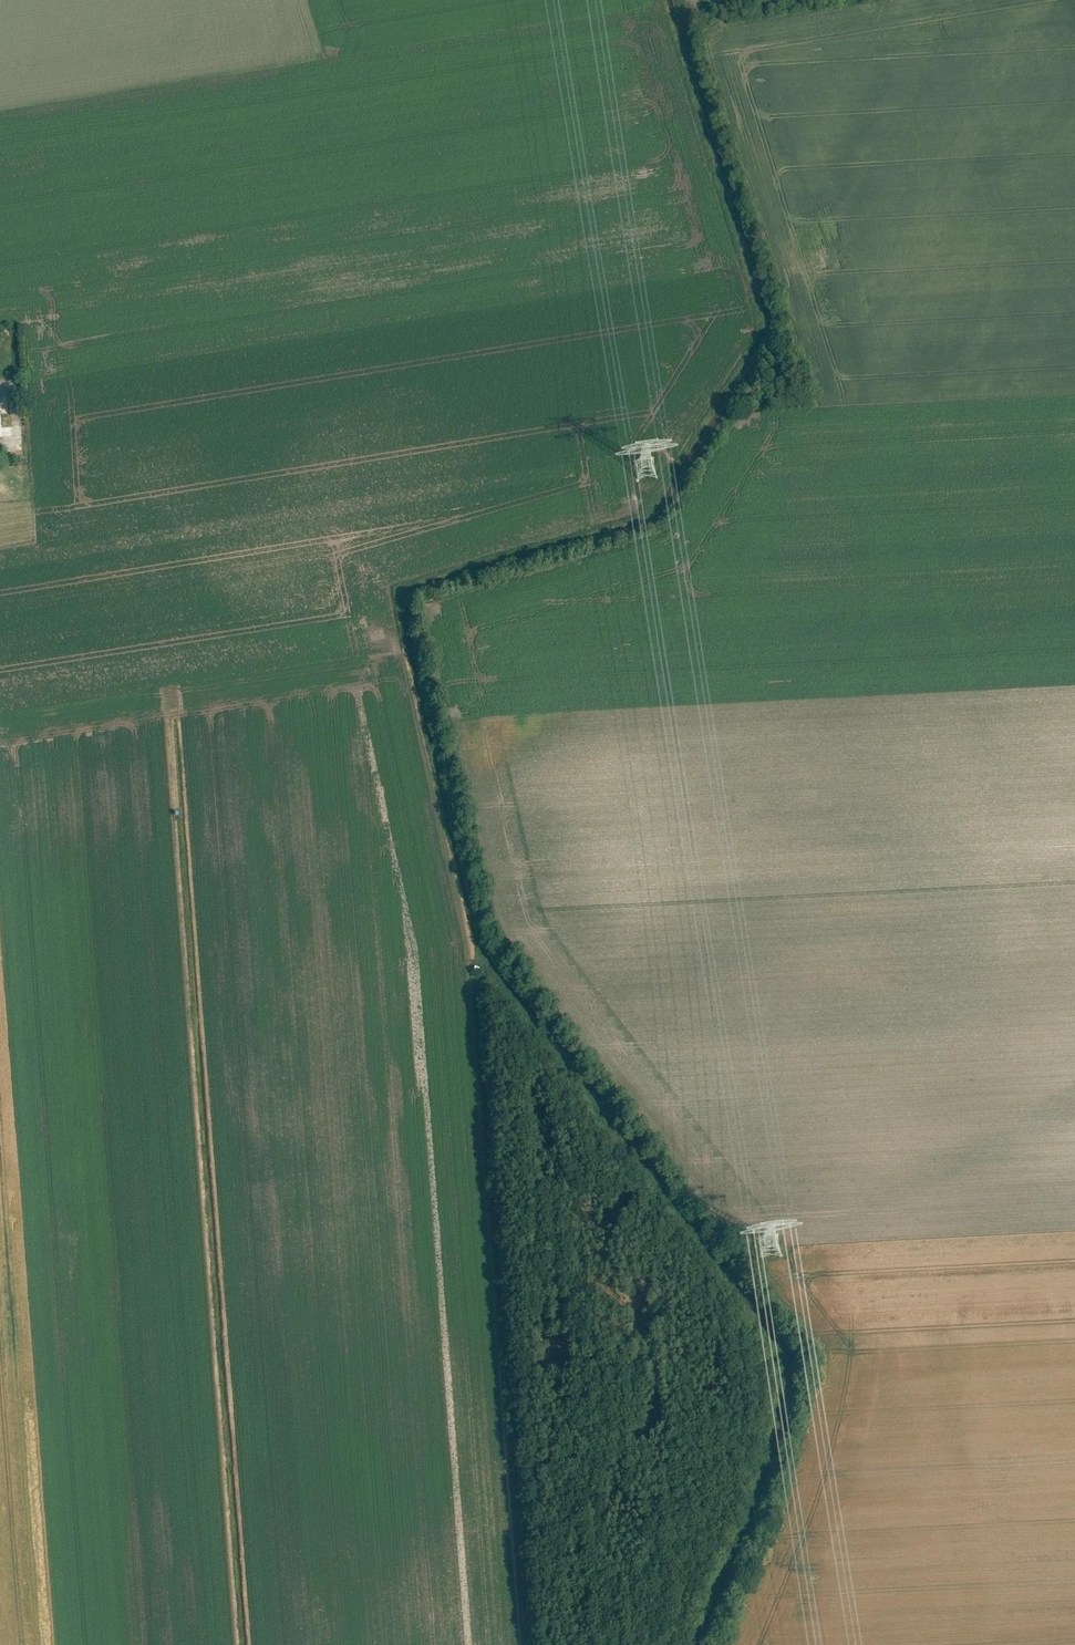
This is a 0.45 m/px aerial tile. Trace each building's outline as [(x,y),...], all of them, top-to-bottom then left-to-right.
[(14,436),(12,413),(4,414),(3,393),(0,393),(0,437),(14,436)]
